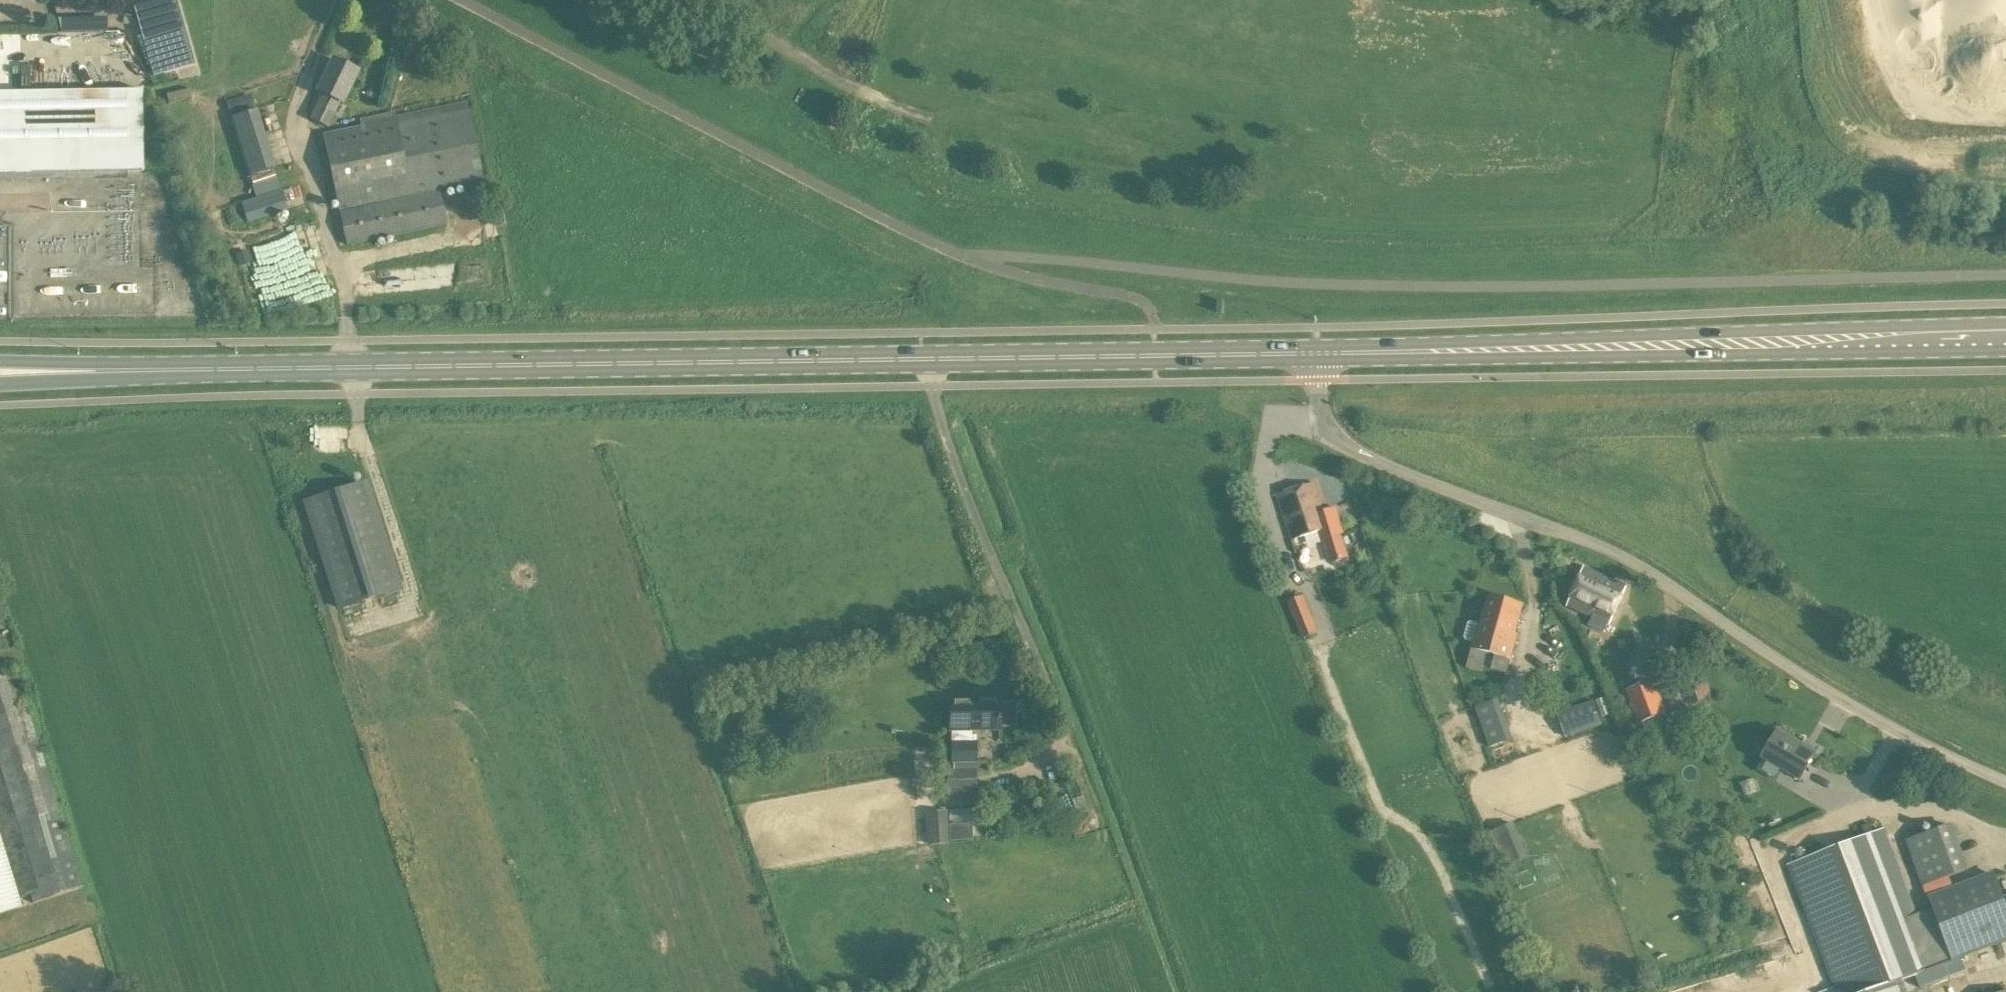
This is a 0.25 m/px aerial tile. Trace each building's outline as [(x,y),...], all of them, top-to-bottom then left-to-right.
[(153,77),(195,65),(177,0),(159,0),(134,7),(153,77)] [(60,28),(99,26),(98,15),(60,16),(60,28)] [(317,90),(322,93),(309,118),(328,128),(341,102),(342,103),(358,71),(332,58),(317,90)] [(249,174),(278,166),(255,89),(227,98),(249,174)] [(143,170),(142,165),(141,90),(0,92),(0,172),(50,172),(143,170)] [(339,208),(480,180),(465,103),(393,118),(392,115),(358,121),(360,129),(322,136),(331,184),(334,184),(339,208)] [(280,189),(241,202),(248,222),(287,210),(280,189)] [(346,246),(447,224),(439,190),(339,211),(346,246)] [(240,265),(252,261),(249,250),(237,254),(240,265)] [(304,500),(338,607),(401,587),(366,480),(304,500)] [(1292,540),(1329,528),(1314,482),(1277,495),(1292,540)] [(1323,538),(1331,562),(1348,557),(1341,533),(1323,538)] [(1609,625),(1626,585),(1583,566),(1566,606),(1592,618),(1588,625),(1603,632),(1606,624),(1609,625)] [(1523,604),(1489,594),(1481,621),(1471,618),(1468,620),(1464,637),(1466,639),(1473,641),(1472,647),(1510,658),(1517,635),(1514,635),(1523,604)] [(1318,632),(1304,595),(1288,601),(1302,638),(1309,636),(1318,632)] [(22,906),(19,899),(30,895),(33,903),(83,887),(14,670),(0,675),(0,913),(22,906)] [(1712,696),(1704,672),(1684,679),(1692,703),(1712,696)] [(1653,679),(1626,689),(1639,723),(1641,722),(1646,735),(1668,726),(1663,713),(1666,712),(1653,679)] [(1566,737),(1602,725),(1596,708),(1604,705),(1602,698),(1593,701),(1591,693),(1555,706),(1566,737)] [(951,730),(952,769),(945,769),(946,800),(977,799),(975,741),(972,741),(971,730),(998,730),(998,727),(1016,727),(1016,702),(998,702),(998,701),(949,701),(949,730),(951,730)] [(1481,721),(1489,746),(1503,741),(1494,716),(1481,721)] [(1801,781),(1817,753),(1777,731),(1762,759),(1801,781)] [(946,811),(926,811),(927,844),(948,844),(946,811)] [(1529,857),(1514,822),(1490,832),(1504,867),(1529,857)] [(950,840),(972,839),(971,824),(949,825),(950,840)] [(1882,828),(1786,865),(1834,991),(1874,991),(1902,981),(1915,976),(1919,988),(1931,983),(1966,970),(1961,958),(2005,941),(2005,898),(2003,899),(1994,877),(1948,894),(1943,879),(1963,872),(1946,826),(1907,840),(1929,902),(1938,926),(1922,933),(1882,828)] [(1902,981),(1874,991),(1906,991),(1902,981)]
